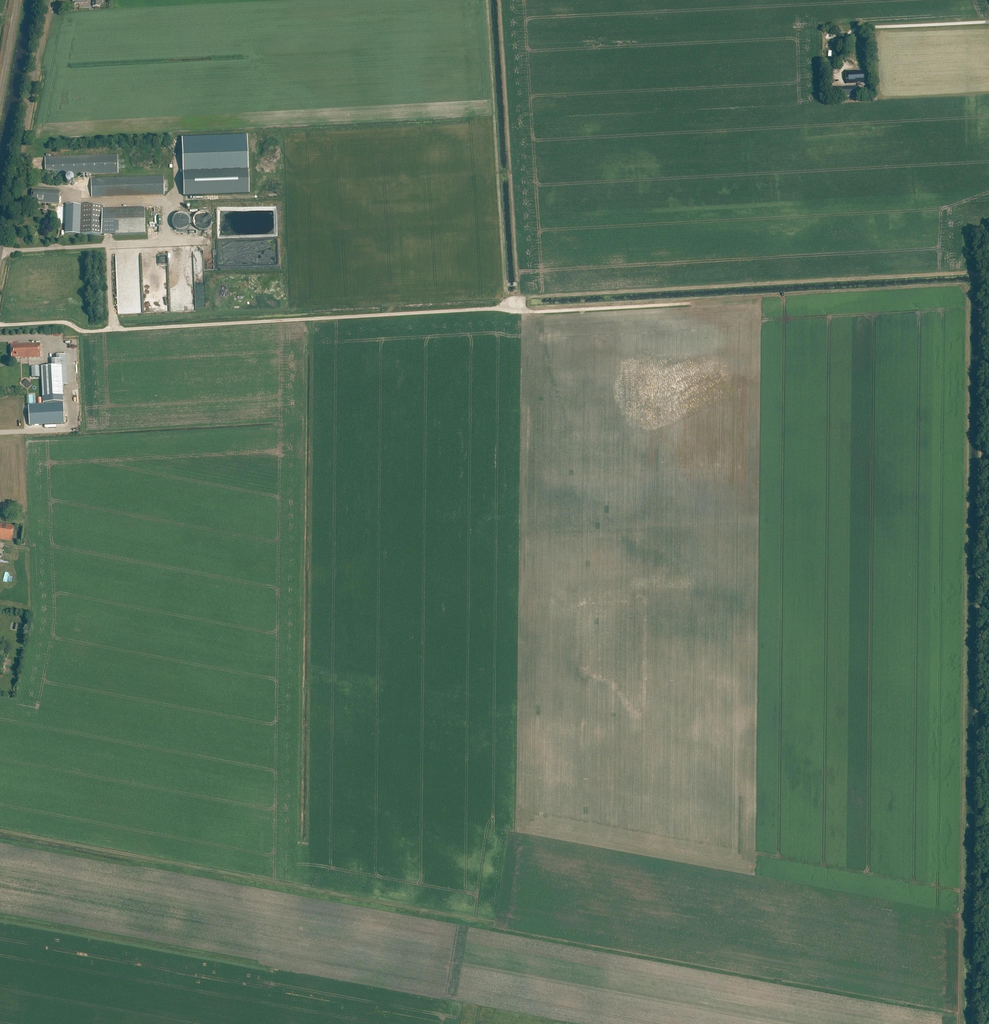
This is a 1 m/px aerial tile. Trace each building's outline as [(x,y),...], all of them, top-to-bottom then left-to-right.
[(846,84),(857,83),(857,86),(834,87),(835,95),(842,95),(842,96),(860,95),(859,86),(861,86),(861,83),(865,83),(864,70),(859,70),(859,71),(857,71),(857,70),(846,71),(846,84)] [(248,169),(247,137),(182,139),(183,176),(189,175),(189,172),(248,169)] [(118,155),(45,157),(46,176),(118,174),(118,155)] [(66,180),(66,181),(66,182),(66,183),(67,183),(67,184),(68,184),(69,184),(70,184),(71,184),(72,184),(73,183),(74,182),(74,181),(74,180),(74,179),(73,178),(72,177),(71,177),(70,176),(69,176),(69,177),(68,177),(67,177),(67,178),(66,178),(66,179),(66,180)] [(164,176),(91,178),(92,197),(164,195),(164,176)] [(38,200),(37,202),(59,204),(60,190),(32,189),(32,200),(38,200)] [(101,235),(102,206),(66,204),(65,233),(101,235)] [(184,214),(183,213),(182,213),(181,213),(180,213),(179,213),(177,214),(176,214),(175,215),(174,216),(173,217),(172,218),(172,219),(172,220),(171,220),(171,221),(171,222),(171,223),(171,224),(171,225),(172,226),(172,228),(173,228),(174,229),(174,230),(175,230),(176,231),(177,231),(178,232),(179,232),(180,232),(181,232),(182,232),(183,232),(184,232),(185,231),(186,231),(187,230),(187,229),(188,229),(188,228),(189,228),(189,227),(190,226),(190,225),(190,224),(190,223),(190,222),(190,221),(190,220),(190,219),(189,219),(189,217),(188,217),(188,216),(187,216),(187,215),(185,214),(184,214)] [(203,213),(202,213),(201,213),(200,213),(198,213),(198,214),(197,214),(196,214),(196,215),(195,216),(194,217),(194,218),(193,219),(193,220),(193,221),(193,222),(193,223),(193,224),(193,225),(194,225),(194,226),(195,227),(195,228),(196,229),(197,230),(198,230),(199,231),(200,231),(202,231),(203,231),(204,231),(205,231),(206,230),(207,230),(208,229),(209,228),(210,228),(210,227),(210,226),(211,226),(211,225),(211,224),(211,223),(211,222),(211,221),(211,220),(211,219),(211,218),(210,218),(210,217),(210,216),(209,215),(208,215),(208,214),(207,214),(206,213),(205,213),(204,213),(203,213)] [(145,234),(145,224),(115,224),(115,234),(145,234)] [(21,357),(21,358),(41,357),(40,343),(11,344),(12,358),(21,357)] [(64,402),(63,384),(68,384),(66,354),(56,355),(57,359),(52,359),(52,366),(41,366),(42,379),(43,403),(64,402)] [(65,424),(64,402),(43,403),(43,405),(29,405),(30,426),(65,424)] [(0,523),(0,539),(12,541),(14,526),(0,523)]
